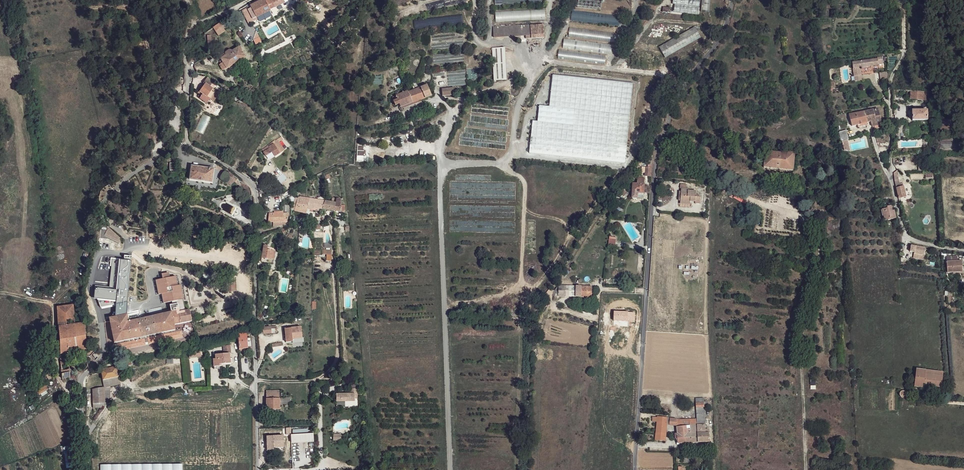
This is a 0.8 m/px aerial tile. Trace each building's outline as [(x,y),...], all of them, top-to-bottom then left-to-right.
[(252,19),(256,17),(270,10),(288,1),(288,0),(261,0),(261,1),(247,8),(252,19)] [(577,7),(601,10),(602,0),(578,0),(577,7)] [(671,13),(698,15),(699,0),(672,0),(671,13)] [(711,0),(702,0),(700,13),(709,14),(711,0)] [(495,11),(495,21),(545,20),(544,10),(495,11)] [(572,11),(571,21),(619,26),(620,16),(572,11)] [(213,28),(219,36),(225,32),(220,23),(213,28)] [(525,36),(531,35),(530,25),(493,27),(493,37),(525,36)] [(530,25),(531,35),(525,36),(526,39),(544,38),(543,25),(530,25)] [(617,43),(618,33),(569,28),(568,38),(617,43)] [(664,58),(701,40),(695,28),(658,47),(664,58)] [(611,54),(612,44),(564,39),(562,49),(611,54)] [(219,62),(221,64),(220,64),(221,64),(222,66),(220,67),(223,71),(226,68),(227,68),(228,68),(232,65),(233,64),(245,57),(239,47),(231,51),(229,50),(226,53),(225,54),(226,55),(225,55),(224,54),(219,57),(220,58),(222,60),(219,62)] [(494,80),(506,80),(505,47),(492,48),(494,80)] [(606,54),(558,51),(558,61),(605,64),(606,54)] [(852,62),(853,69),(853,72),(861,71),(860,68),(873,66),(873,65),(878,64),(878,62),(883,61),(882,57),(877,57),(878,59),(852,62)] [(625,164),(632,83),(552,76),(549,107),(539,106),(537,122),(532,121),(529,155),(625,164)] [(201,93),(198,97),(200,98),(200,99),(207,103),(210,99),(215,92),(212,90),(213,88),(210,87),(213,82),(207,78),(203,83),(205,84),(199,92),(201,93)] [(431,96),(427,85),(408,92),(408,91),(396,95),(396,96),(393,97),(394,100),(393,100),(395,105),(399,104),(400,107),(431,96)] [(454,95),(453,88),(442,89),(442,96),(454,95)] [(911,91),(910,99),(923,100),(923,92),(911,91)] [(932,92),(923,92),(923,100),(931,101),(932,92)] [(864,111),(867,122),(871,121),(872,126),(874,126),(882,125),(878,108),(868,111),(864,111)] [(912,110),(912,121),(928,121),(927,110),(912,110)] [(849,115),(852,126),(867,122),(864,111),(849,115)] [(942,118),(940,131),(949,132),(950,120),(942,118)] [(839,132),(844,150),(850,151),(847,140),(849,139),(846,130),(839,132)] [(688,136),(679,135),(678,141),(686,143),(688,136)] [(270,148),(263,152),(267,157),(273,153),(275,156),(280,153),(274,143),(269,146),(270,148)] [(765,152),(764,167),(793,170),(794,152),(786,152),(786,154),(765,152)] [(645,173),(645,176),(650,176),(651,168),(652,156),(650,154),(644,156),(636,167),(639,170),(642,167),(641,166),(645,162),(648,165),(648,168),(643,167),(642,172),(645,173)] [(191,166),(189,180),(212,183),(214,169),(191,166)] [(894,178),(895,181),(896,188),(897,191),(899,198),(906,197),(903,187),(901,187),(901,185),(900,185),(898,177),(894,178)] [(637,199),(637,198),(644,198),(645,179),(637,179),(637,184),(633,184),(632,198),(632,200),(633,200),(634,200),(635,200),(636,200),(637,199)] [(680,184),(680,188),(681,188),(681,191),(680,201),(680,202),(690,203),(690,202),(695,202),(695,203),(700,204),(701,197),(696,196),(696,191),(688,191),(686,191),(686,188),(687,185),(680,184)] [(296,206),(294,210),(306,214),(307,209),(310,199),(298,197),(297,199),(296,206)] [(310,199),(307,209),(312,210),(313,208),(323,209),(324,201),(317,200),(310,199)] [(324,201),(323,209),(341,212),(341,211),(341,205),(341,200),(336,199),(335,203),(331,202),(324,201)] [(269,214),(268,222),(287,222),(288,214),(289,206),(286,205),(285,214),(279,214),(279,212),(274,212),(274,214),(269,214)] [(882,210),(885,221),(896,218),(894,210),(892,211),(891,206),(887,207),(887,208),(882,210)] [(108,227),(105,235),(109,237),(110,235),(118,242),(120,237),(108,227)] [(264,245),(261,258),(273,260),(275,251),(267,250),(268,246),(264,245)] [(911,245),(910,252),(914,253),(914,254),(924,255),(925,248),(911,245)] [(947,262),(947,272),(962,271),(962,261),(957,261),(947,262)] [(170,305),(171,312),(176,311),(177,315),(185,313),(185,310),(183,299),(186,299),(183,284),(180,285),(177,276),(170,276),(169,272),(162,273),(163,279),(156,280),(159,294),(162,294),(164,303),(172,301),(173,304),(170,305)] [(227,283),(227,292),(235,291),(234,282),(227,283)] [(591,297),(591,287),(558,286),(552,296),(591,297)] [(57,307),(60,354),(83,350),(83,369),(84,369),(85,368),(86,368),(86,367),(87,366),(87,365),(86,349),(84,323),(80,323),(74,324),(73,305),(57,307)] [(109,318),(116,352),(146,345),(145,343),(148,342),(149,345),(183,337),(181,331),(182,331),(182,328),(175,330),(174,325),(192,322),(189,310),(185,310),(185,313),(177,315),(176,311),(171,312),(129,322),(127,314),(109,318)] [(277,335),(277,333),(264,334),(263,327),(265,327),(265,325),(264,325),(263,325),(257,325),(257,337),(277,335)] [(285,328),(286,342),(292,341),(292,342),(302,341),(301,327),(285,328)] [(238,331),(238,338),(247,338),(246,330),(238,331)] [(238,338),(239,349),(253,347),(252,342),(252,338),(247,338),(238,338)] [(223,346),(224,354),(215,354),(216,359),(213,359),(214,366),(219,366),(219,364),(230,363),(230,353),(231,353),(230,345),(223,346)] [(61,358),(62,379),(70,377),(73,374),(72,368),(69,368),(69,357),(61,358)] [(101,370),(104,387),(104,388),(110,387),(120,385),(116,367),(101,370)] [(916,369),(914,384),(924,385),(941,387),(943,372),(916,369)] [(49,380),(44,381),(47,385),(49,389),(55,386),(52,379),(49,380)] [(36,392),(38,395),(49,389),(47,385),(36,392)] [(104,387),(93,389),(93,403),(104,403),(104,398),(104,388),(104,387)] [(336,394),(336,402),(354,401),(354,399),(354,394),(357,394),(357,389),(349,389),(349,394),(336,394)] [(266,392),(266,410),(280,410),(279,392),(266,392)] [(705,430),(704,398),(695,398),(697,419),(697,431),(705,430)] [(677,427),(677,434),(690,432),(689,419),(681,420),(680,425),(677,424),(677,426),(677,427)] [(689,419),(690,432),(697,431),(697,419),(689,419)] [(657,422),(655,440),(665,441),(667,425),(667,423),(657,422)] [(697,431),(698,442),(710,442),(708,429),(697,431)] [(676,434),(676,439),(678,439),(678,443),(685,443),(698,442),(697,431),(685,433),(677,434),(676,434)] [(290,435),(291,442),(314,441),(313,433),(290,435)] [(267,436),(267,450),(273,450),(273,452),(283,451),(283,436),(267,436)]
